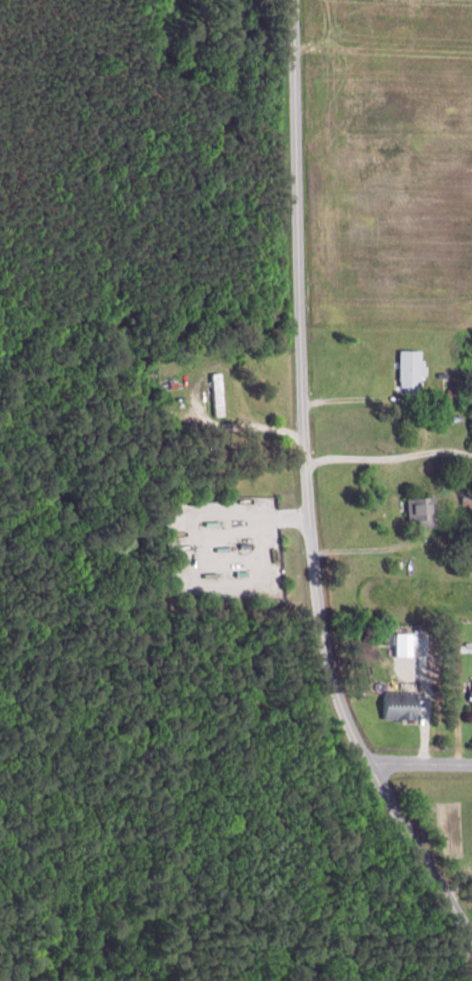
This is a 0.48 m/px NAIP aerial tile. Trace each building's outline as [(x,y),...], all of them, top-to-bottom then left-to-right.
[(399,349),(397,387),(403,388),(403,392),(421,393),(421,377),(427,377),(428,366),(425,366),(425,360),(421,359),(421,350),(399,349)] [(212,374),(214,415),(224,415),(222,373),(212,374)] [(457,485),(459,511),(471,510),(469,484),(457,485)] [(437,496),(439,525),(420,526),(420,520),(407,521),(406,498),(437,496)] [(239,542),(240,550),(251,549),(251,541),(239,542)] [(391,631),(391,646),(379,646),(379,631),(391,631)] [(397,631),(397,655),(415,655),(415,631),(397,631)] [(465,641),(471,641),(471,652),(459,650),(460,644),(465,645),(465,641)] [(419,693),(418,719),(383,718),(384,692),(419,693)]
